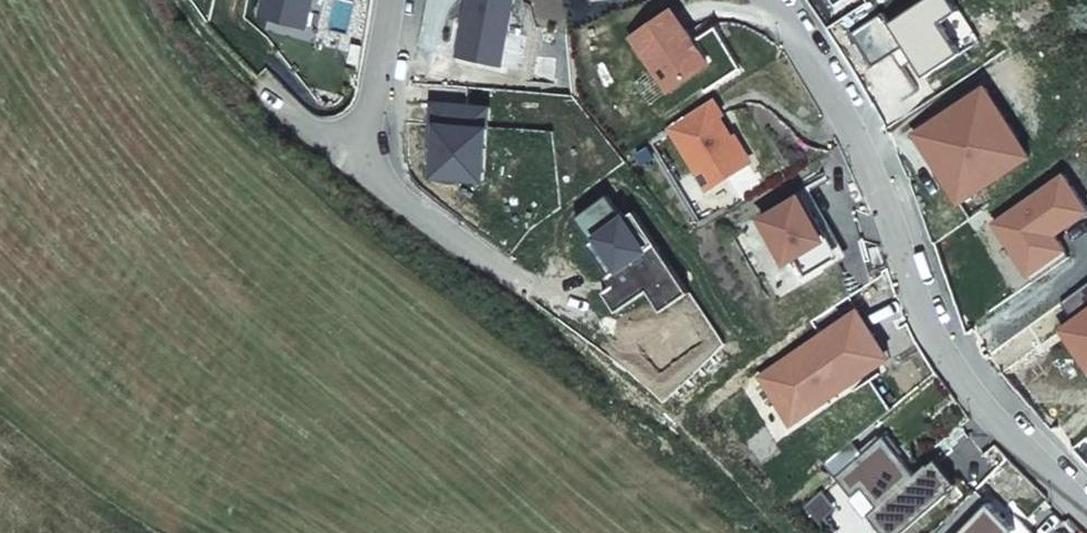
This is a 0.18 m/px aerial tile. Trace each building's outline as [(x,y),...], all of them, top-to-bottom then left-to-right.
[(459,50),(503,60),(515,0),(470,0),(459,50)] [(725,108),(715,92),(668,121),(708,184),(750,158),(721,111),(725,108)] [(886,532),(894,532),(950,485),(927,458),(915,468),(883,430),(834,471),(850,491),(860,482),(876,500),(866,509),(886,532)]
